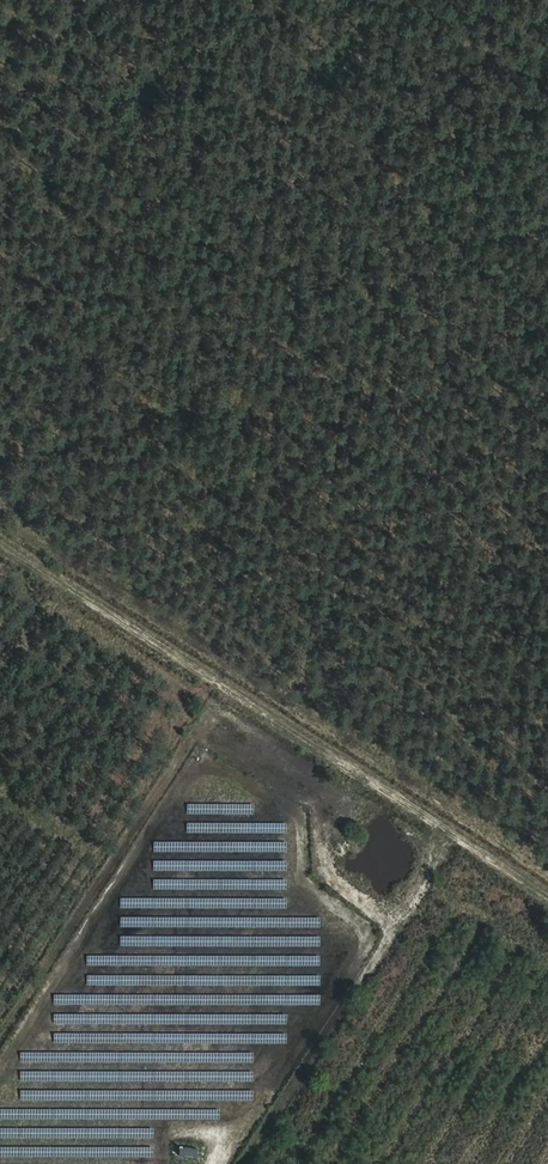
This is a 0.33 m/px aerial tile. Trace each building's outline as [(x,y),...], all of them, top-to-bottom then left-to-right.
[(253,806),(187,803),(187,813),(253,815),(253,806)] [(186,822),(185,832),(210,833),(210,824),(186,822)] [(286,824),(249,824),(249,832),(286,833),(286,824)] [(287,851),(286,842),(267,844),(267,853),(287,851)] [(265,861),(264,870),(286,872),(286,862),(265,861)] [(260,889),(286,890),(286,881),(260,880),(260,889)] [(286,909),(286,899),(262,898),(261,908),(286,909)] [(288,929),(320,927),(320,917),(288,920),(288,929)] [(156,948),(156,939),(120,936),(119,945),(156,948)] [(319,936),(296,936),(296,947),(319,946),(319,936)] [(302,967),(320,965),(319,955),(302,957),(302,967)] [(179,1146),(178,1156),(196,1158),(197,1148),(179,1146)]
